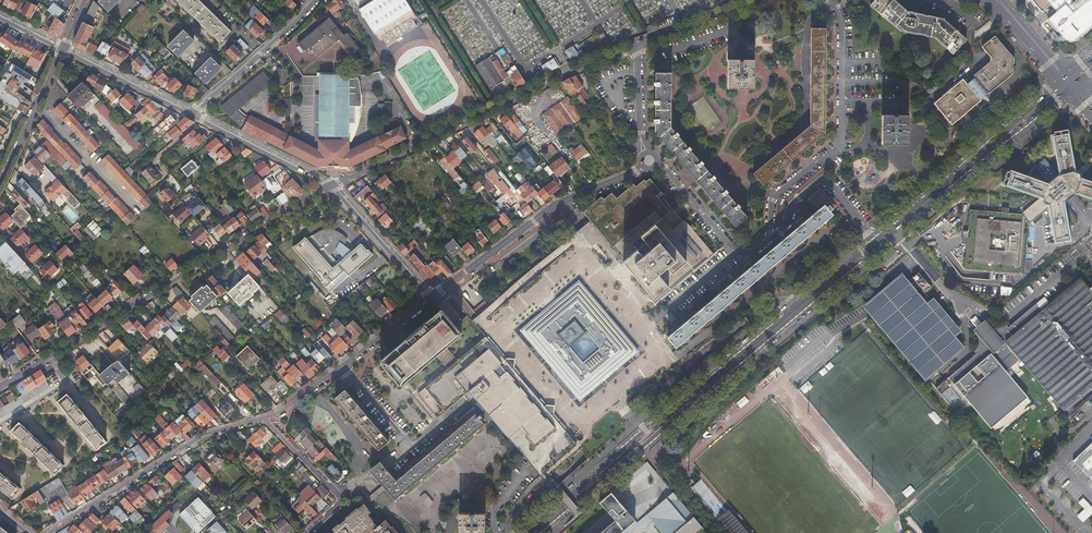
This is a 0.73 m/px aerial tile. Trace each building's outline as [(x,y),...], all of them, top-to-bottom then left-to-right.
[(18,11),(22,3),(23,1),(22,0),(4,0),(2,4),(13,9),(14,8),(18,11)] [(106,14),(120,0),(101,0),(99,2),(103,6),(101,9),(106,14)] [(220,42),(231,31),(199,0),(176,0),(220,42)] [(292,10),(297,5),(292,0),(284,0),(286,2),(285,2),(292,10)] [(332,13),(344,5),(341,0),(335,0),(326,6),(332,13)] [(386,45),(396,39),(399,37),(400,37),(404,34),(407,32),(416,27),(413,21),(415,19),(415,18),(411,11),(412,11),(405,0),(374,0),(359,9),(358,9),(374,34),(375,34),(379,40),(380,41),(383,39),(386,45)] [(906,33),(928,37),(935,39),(953,55),(954,54),(958,50),(967,40),(944,20),(938,19),(929,17),(920,15),(912,13),(908,12),(894,0),(874,0),(874,1),(871,4),(870,5),(875,10),(888,21),(889,20),(900,30),(905,31),(905,33),(906,33)] [(1041,11),(1050,4),(1056,11),(1047,19),(1066,41),(1074,41),(1091,26),(1091,0),(1072,0),(1071,1),(1071,0),(1031,0),(1041,11)] [(83,21),(90,24),(99,6),(93,1),(83,21)] [(22,3),(18,11),(22,12),(22,13),(31,18),(32,16),(37,7),(28,2),(26,5),(22,3)] [(62,15),(65,12),(55,4),(53,3),(47,10),(56,17),(57,17),(57,18),(60,14),(60,13),(62,15)] [(136,10),(141,15),(146,9),(141,5),(136,10)] [(276,31),(278,29),(254,5),(251,8),(250,12),(248,14),(255,20),(256,19),(262,25),(266,21),(267,22),(268,21),(274,28),(273,28),(276,31)] [(55,36),(59,35),(64,24),(56,17),(50,29),(46,27),(46,28),(35,22),(37,18),(32,16),(31,18),(28,23),(55,36)] [(337,42),(350,57),(360,49),(347,33),(344,35),(337,27),(336,28),(335,26),(336,25),(329,17),(297,43),(304,52),(306,50),(308,52),(312,49),(318,57),(337,42)] [(648,33),(676,23),(674,18),(646,28),(648,33)] [(245,26),(256,37),(257,37),(258,37),(260,35),(260,34),(263,31),(252,20),(245,26)] [(73,43),(74,47),(92,56),(97,47),(87,42),(94,27),(83,22),(73,43)] [(594,31),(600,40),(605,36),(603,33),(601,34),(598,28),(594,31)] [(753,173),(763,184),(825,132),(826,28),(811,28),(810,125),(753,173)] [(168,47),(178,57),(194,41),(183,31),(168,47)] [(932,105),(951,127),(965,114),(980,102),(979,101),(986,95),(987,94),(987,95),(993,90),(992,90),(1011,75),(1012,60),(993,38),(980,48),(988,58),(970,73),(974,78),(966,85),(961,80),(932,105)] [(226,53),(234,61),(242,53),(241,53),(248,46),(240,39),(236,42),(239,45),(236,48),(233,45),(226,53)] [(102,41),(96,51),(106,55),(111,46),(102,41)] [(592,54),(605,49),(603,45),(591,51),(592,54)] [(571,61),(585,56),(582,50),(577,53),(574,48),(572,46),(564,51),(571,61)] [(108,57),(115,61),(122,50),(119,49),(119,50),(114,47),(114,48),(112,47),(110,51),(112,51),(108,57)] [(115,61),(122,65),(128,56),(124,53),(124,52),(122,50),(115,61)] [(136,55),(130,61),(135,66),(134,67),(138,72),(148,62),(149,61),(147,58),(148,57),(146,55),(145,56),(142,54),(138,58),(136,55)] [(474,66),(489,89),(503,81),(490,59),(488,57),(474,66)] [(503,81),(510,91),(526,83),(515,65),(510,68),(510,69),(507,72),(509,76),(506,77),(504,73),(501,70),(502,69),(494,57),(490,59),(503,81)] [(541,66),(546,73),(560,66),(555,57),(541,66)] [(195,73),(206,84),(221,68),(211,58),(195,73)] [(754,60),(728,59),(727,88),(754,88),(754,60)] [(152,78),(158,71),(156,69),(153,72),(146,66),(149,63),(148,62),(138,72),(148,81),(152,78)] [(160,81),(163,84),(165,82),(168,79),(161,72),(166,67),(164,65),(158,71),(152,78),(158,83),(160,81)] [(25,115),(27,111),(33,97),(24,93),(25,93),(16,89),(14,87),(18,80),(13,77),(13,75),(7,71),(6,72),(5,72),(5,73),(4,73),(4,74),(3,75),(3,76),(3,77),(3,78),(0,82),(0,99),(3,101),(2,102),(9,107),(10,105),(17,110),(17,109),(25,115)] [(239,125),(243,127),(249,117),(246,115),(240,111),(238,108),(270,81),(263,72),(221,107),(228,116),(229,116),(232,120),(239,125)] [(655,82),(655,86),(655,101),(655,105),(655,119),(655,123),(655,132),(664,143),(676,157),(693,177),(695,179),(736,226),(747,216),(740,207),(737,204),(728,193),(725,190),(715,178),(712,175),(707,170),(703,164),(700,161),(690,150),(688,147),(678,136),(675,132),(671,127),(671,73),(655,73),(655,82)] [(94,86),(98,78),(92,75),(90,79),(88,78),(86,82),(94,86)] [(579,93),(580,95),(583,99),(588,95),(583,88),(583,86),(575,75),(568,78),(579,93)] [(167,85),(173,92),(181,85),(174,78),(172,80),(170,77),(168,79),(165,82),(167,85)] [(318,141),(348,142),(349,111),(361,111),(361,109),(361,108),(362,106),(362,105),(362,103),(362,101),(362,99),(362,97),(362,93),(362,91),(362,88),(361,86),(361,83),(360,81),(350,80),(350,77),(321,77),(320,123),(315,122),(314,141),(318,141)] [(106,82),(98,78),(94,86),(96,88),(96,89),(97,89),(97,90),(100,92),(96,97),(100,100),(100,101),(101,101),(107,96),(113,90),(107,85),(105,84),(106,82)] [(568,78),(562,81),(569,92),(573,89),(576,94),(577,93),(578,94),(579,93),(568,78)] [(69,95),(68,96),(78,108),(80,106),(82,105),(83,106),(92,97),(91,96),(93,94),(83,82),(69,95)] [(556,84),(546,89),(549,95),(560,90),(556,84)] [(199,88),(205,93),(208,91),(202,85),(199,88)] [(184,95),(192,99),(197,90),(188,86),(184,95)] [(121,95),(115,88),(113,90),(107,96),(113,103),(121,95)] [(120,102),(129,110),(136,102),(127,94),(120,102)] [(576,98),(584,109),(589,106),(583,99),(580,95),(576,98)] [(567,96),(541,115),(558,137),(583,118),(567,96)] [(151,101),(147,98),(141,104),(144,107),(151,101)] [(151,101),(144,107),(135,115),(139,119),(145,113),(148,111),(152,116),(158,110),(162,106),(151,101)] [(135,149),(140,144),(139,142),(131,134),(123,125),(107,108),(102,102),(96,107),(135,149)] [(55,110),(64,119),(70,114),(60,104),(55,110)] [(158,110),(152,116),(156,120),(157,119),(159,121),(163,118),(161,116),(163,114),(158,110)] [(64,119),(72,129),(78,123),(73,117),(70,114),(64,119)] [(170,114),(159,124),(160,126),(164,123),(165,124),(162,127),(166,131),(176,122),(170,114)] [(518,137),(522,134),(515,124),(510,118),(506,114),(500,119),(508,129),(511,127),(514,131),(513,131),(518,137)] [(249,117),(243,127),(241,131),(248,134),(249,133),(259,138),(258,139),(265,143),(266,140),(282,148),(316,165),(319,165),(348,166),(348,165),(351,165),(384,150),(383,149),(406,138),(400,126),(383,134),(383,124),(376,124),(376,135),(378,136),(348,151),(348,142),(318,141),(318,150),(289,135),(249,115),(249,117)] [(515,124),(519,121),(514,115),(510,118),(515,124)] [(881,143),(908,144),(908,115),(882,115),(881,143)] [(0,138),(1,138),(3,135),(2,135),(10,124),(0,117),(0,138)] [(126,123),(129,126),(137,120),(134,117),(126,123)] [(179,122),(178,123),(184,131),(195,122),(185,117),(179,122)] [(36,127),(41,132),(47,127),(42,121),(36,127)] [(515,124),(522,134),(526,130),(519,121),(515,124)] [(72,129),(84,141),(90,136),(78,123),(72,129)] [(492,124),(486,129),(489,133),(490,133),(494,129),(495,131),(497,129),(492,124)] [(168,133),(173,139),(181,133),(176,126),(168,133)] [(490,133),(489,133),(488,133),(482,126),(474,133),(483,144),(489,139),(495,146),(498,143),(490,133)] [(41,132),(45,137),(51,131),(47,127),(41,132)] [(559,138),(561,141),(566,137),(568,141),(578,134),(573,128),(559,138)] [(183,139),(184,140),(195,131),(193,130),(183,139)] [(45,137),(54,146),(60,140),(51,131),(45,137)] [(195,131),(184,140),(187,144),(190,141),(190,142),(199,134),(199,133),(198,135),(195,131)] [(992,270),(1025,273),(1027,251),(1030,251),(1031,245),(1027,245),(1028,234),(1030,234),(1030,232),(1028,232),(1029,222),(1048,207),(1054,242),(1069,239),(1063,201),(1074,192),(1091,199),(1091,183),(1079,178),(1075,173),(1068,134),(1063,135),(1063,131),(1056,132),(1057,136),(1052,137),(1058,174),(1048,182),(1012,168),(1010,173),(1006,171),(1004,177),(1008,179),(1006,183),(1040,197),(1021,213),(1008,212),(1009,207),(1003,207),(1002,211),(970,208),(968,230),(964,230),(963,235),(968,236),(965,268),(986,270),(986,274),(992,274),(992,270)] [(199,134),(190,142),(195,147),(200,143),(201,144),(208,138),(204,134),(201,136),(199,134)] [(99,146),(95,141),(91,137),(90,136),(84,141),(93,151),(99,146)] [(462,141),(473,154),(479,149),(468,136),(462,141)] [(208,154),(212,158),(224,148),(226,146),(219,138),(217,139),(216,138),(206,146),(210,152),(208,154)] [(46,140),(41,145),(49,153),(60,165),(65,160),(46,140)] [(54,146),(66,159),(72,153),(60,140),(54,146)] [(456,141),(450,146),(455,151),(460,158),(465,153),(462,150),(459,145),(456,141)] [(40,143),(31,151),(36,156),(41,161),(49,153),(41,145),(40,143)] [(551,143),(547,147),(552,154),(557,150),(551,143)] [(568,150),(574,158),(576,161),(579,164),(589,156),(587,154),(588,153),(587,152),(588,152),(582,144),(574,150),(572,147),(568,150)] [(224,148),(212,158),(218,165),(223,161),(223,162),(231,155),(228,151),(227,151),(224,148)] [(485,151),(495,163),(499,160),(488,148),(485,151)] [(453,167),(462,160),(460,158),(455,151),(446,159),(453,167)] [(72,153),(66,159),(75,168),(81,163),(72,153)] [(102,160),(107,165),(113,160),(108,155),(102,160)] [(40,163),(34,157),(25,166),(35,176),(44,167),(40,163)] [(446,159),(444,157),(440,161),(438,162),(439,164),(441,162),(447,170),(455,179),(457,177),(459,175),(453,167),(446,159)] [(551,170),(557,176),(559,174),(560,176),(563,174),(562,172),(566,169),(569,166),(568,164),(562,157),(549,167),(551,170)] [(792,173),(806,163),(803,157),(788,168),(792,173)] [(107,165),(111,170),(117,164),(113,160),(107,165)] [(181,169),(188,177),(192,173),(191,173),(194,170),(195,171),(199,168),(192,160),(181,169)] [(256,168),(262,177),(271,170),(264,161),(256,168)] [(111,170),(140,201),(146,196),(129,177),(123,171),(117,164),(111,170)] [(141,173),(150,184),(161,175),(155,168),(153,169),(150,165),(141,173)] [(134,173),(128,167),(123,171),(129,177),(134,173)] [(496,202),(501,209),(504,206),(500,202),(504,199),(507,201),(513,196),(518,202),(520,205),(521,204),(523,206),(520,209),(526,217),(530,213),(533,210),(527,203),(520,194),(502,172),(501,170),(497,173),(499,176),(510,189),(506,193),(503,195),(495,201),(496,202)] [(93,187),(99,182),(89,172),(83,178),(93,187)] [(282,188),(290,201),(302,193),(302,189),(288,174),(285,176),(289,180),(288,180),(289,182),(282,188)] [(262,191),(266,188),(261,181),(262,181),(257,175),(244,184),(254,197),(258,194),(259,195),(263,192),(262,191)] [(381,190),(391,182),(385,175),(375,183),(381,190)] [(495,180),(506,193),(510,189),(499,176),(495,180)] [(42,207),(46,203),(22,177),(16,183),(20,188),(21,188),(24,191),(25,190),(33,198),(31,200),(40,209),(42,207)] [(645,242),(641,236),(656,224),(660,229),(686,260),(694,270),(701,265),(712,255),(677,219),(680,217),(663,197),(661,196),(663,194),(649,179),(646,182),(644,180),(635,187),(633,184),(616,198),(611,193),(603,199),(601,197),(583,212),(591,221),(622,260),(623,263),(638,249),(644,256),(651,249),(645,242)] [(80,203),(74,197),(58,180),(45,192),(53,201),(62,193),(66,198),(67,200),(74,208),(80,203)] [(478,180),(469,187),(473,192),(481,186),(481,187),(482,189),(484,188),(478,180)] [(462,187),(465,191),(467,189),(469,187),(464,181),(462,183),(461,184),(463,186),(462,187)] [(545,188),(551,195),(559,188),(554,181),(545,188)] [(78,184),(85,192),(88,190),(80,182),(78,184)] [(101,197),(107,191),(99,182),(93,187),(101,197)] [(526,182),(522,185),(531,196),(532,195),(534,197),(538,193),(532,186),(532,185),(530,187),(526,182)] [(536,183),(532,186),(538,193),(538,192),(543,197),(545,196),(546,198),(550,195),(544,188),(541,190),(536,183)] [(186,192),(193,187),(191,184),(184,189),(186,192)] [(520,194),(527,203),(532,199),(530,197),(531,196),(522,185),(518,188),(522,193),(520,194)] [(360,204),(364,200),(369,196),(373,193),(367,186),(354,197),(360,204)] [(165,204),(173,197),(171,194),(170,195),(163,187),(155,194),(165,204)] [(492,189),(488,193),(493,198),(495,201),(503,195),(500,192),(497,194),(492,189)] [(810,198),(819,209),(824,204),(827,207),(829,205),(832,209),(835,206),(821,189),(810,198)] [(15,190),(11,194),(20,204),(25,210),(29,205),(24,199),(15,190)] [(104,200),(110,194),(107,191),(101,197),(104,200)] [(195,201),(187,208),(191,213),(194,216),(206,206),(195,192),(191,196),(195,201)] [(364,200),(371,208),(376,204),(380,200),(378,198),(373,193),(369,196),(364,200)] [(109,205),(115,199),(110,194),(104,200),(109,205)] [(147,208),(153,203),(147,196),(146,196),(140,201),(147,208)] [(513,196),(507,201),(506,202),(511,208),(518,202),(513,196)] [(119,204),(115,199),(109,205),(113,210),(119,204)] [(225,200),(222,202),(224,205),(227,209),(231,207),(225,200)] [(383,211),(387,208),(382,203),(379,207),(376,204),(371,208),(374,211),(373,211),(377,216),(378,215),(383,211)] [(25,210),(20,204),(14,210),(17,213),(11,218),(13,221),(20,229),(22,230),(28,224),(26,222),(32,217),(25,210)] [(123,208),(119,204),(113,210),(117,214),(123,208)] [(187,216),(191,213),(187,208),(184,204),(173,214),(180,222),(184,218),(187,215),(187,216)] [(833,214),(830,211),(832,209),(829,205),(827,207),(824,204),(819,209),(667,337),(675,346),(697,330),(699,328),(723,307),(727,304),(753,282),(757,279),(786,254),(793,248),(813,231),(817,228),(833,214)] [(227,209),(224,205),(222,207),(228,215),(230,213),(227,209)] [(247,216),(253,223),(254,222),(253,220),(262,214),(259,210),(258,210),(255,205),(252,206),(255,210),(247,216)] [(417,220),(420,218),(421,217),(412,206),(410,208),(414,213),(413,215),(417,220)] [(262,214),(264,217),(268,214),(263,207),(259,210),(262,214)] [(128,213),(123,208),(117,214),(122,219),(128,213)] [(495,219),(496,219),(501,226),(504,224),(506,222),(507,223),(511,220),(502,210),(496,215),(498,217),(495,219)] [(95,218),(98,221),(106,214),(103,211),(95,218)] [(385,214),(383,211),(378,215),(377,216),(379,219),(378,220),(386,228),(393,222),(385,213),(385,214)] [(234,218),(240,225),(248,219),(242,212),(234,218)] [(11,218),(6,213),(3,215),(2,216),(10,224),(13,221),(11,218)] [(134,219),(128,213),(122,219),(128,225),(134,219)] [(0,218),(0,220),(7,227),(10,224),(2,216),(2,217),(0,218)] [(220,236),(227,231),(223,226),(216,217),(211,221),(211,222),(210,225),(220,236)] [(227,231),(229,233),(240,225),(234,218),(223,226),(227,231)] [(415,230),(419,234),(423,231),(419,226),(424,222),(420,218),(417,220),(412,224),(416,229),(415,230)] [(488,226),(493,233),(501,226),(496,219),(492,223),(490,221),(489,222),(491,224),(488,226)] [(93,221),(84,230),(94,240),(103,232),(93,221)] [(667,269),(670,273),(686,260),(660,229),(656,224),(641,236),(645,242),(651,249),(644,256),(638,249),(623,263),(654,299),(669,287),(659,276),(667,269)] [(416,236),(419,234),(415,230),(411,225),(408,227),(416,236)] [(206,238),(210,235),(203,227),(202,226),(192,235),(200,245),(205,241),(204,240),(206,238)] [(22,230),(20,229),(18,231),(17,232),(25,240),(28,236),(22,230)] [(321,279),(321,280),(322,282),(323,283),(324,284),(330,292),(373,254),(368,249),(367,251),(361,244),(352,251),(344,245),(347,239),(345,237),(343,235),(339,233),(336,231),(333,230),(330,229),(327,229),(325,229),(323,230),(322,230),(320,231),(319,231),(292,248),(321,279)] [(476,238),(482,246),(488,241),(483,235),(478,229),(475,232),(478,235),(476,238)] [(77,230),(73,233),(75,234),(80,240),(83,237),(77,230)] [(91,243),(93,241),(83,230),(81,232),(91,243)] [(17,232),(14,235),(21,243),(25,240),(17,232)] [(255,237),(259,241),(263,246),(269,242),(262,233),(255,237)] [(21,243),(14,235),(13,236),(14,237),(11,240),(17,247),(21,243)] [(191,236),(200,245),(192,235),(191,236)] [(489,307),(481,314),(483,317),(485,319),(530,281),(574,245),(573,240),(572,236),(495,302),(489,307)] [(409,251),(413,248),(418,244),(414,239),(410,243),(411,244),(408,246),(404,242),(401,244),(401,243),(398,246),(398,247),(405,255),(409,251)] [(445,246),(453,256),(462,249),(461,248),(453,239),(445,246)] [(255,245),(261,253),(264,256),(267,258),(269,260),(270,259),(266,254),(267,254),(265,251),(267,250),(266,249),(263,246),(259,241),(255,245)] [(419,245),(427,253),(432,249),(425,241),(419,245)] [(6,242),(0,248),(0,260),(2,262),(12,273),(16,269),(22,276),(30,269),(24,262),(6,242)] [(462,249),(467,255),(474,249),(468,242),(461,248),(462,249)] [(65,244),(61,249),(55,254),(60,259),(68,252),(69,253),(71,255),(73,253),(65,244)] [(43,252),(35,245),(33,247),(32,248),(39,256),(43,252)] [(248,257),(252,261),(254,259),(261,253),(255,245),(247,252),(250,255),(248,257)] [(36,259),(39,256),(32,248),(31,248),(29,251),(36,259)] [(32,263),(36,259),(29,251),(28,252),(29,253),(25,256),(32,263)] [(411,259),(414,262),(420,257),(416,251),(413,254),(410,257),(410,258),(409,258),(410,260),(411,259)] [(68,252),(60,259),(61,260),(69,253),(68,252)] [(381,254),(379,256),(386,263),(388,262),(381,254)] [(254,271),(257,267),(252,261),(248,257),(246,255),(239,261),(242,265),(244,267),(248,264),(251,268),(254,270),(254,271)] [(441,260),(449,268),(453,264),(445,256),(441,259),(441,260)] [(418,267),(420,270),(422,269),(425,266),(424,264),(422,262),(424,261),(420,257),(414,262),(417,266),(416,266),(417,268),(418,267)] [(272,271),(275,269),(276,268),(269,260),(267,258),(265,260),(262,262),(266,266),(267,266),(272,271)] [(171,271),(178,266),(176,264),(171,259),(165,265),(171,271)] [(444,273),(448,277),(453,274),(449,268),(441,260),(436,264),(444,273)] [(694,270),(686,260),(670,273),(667,269),(659,276),(669,287),(654,299),(657,302),(694,270)] [(46,264),(44,267),(51,275),(58,269),(50,261),(48,263),(46,264)] [(436,275),(438,277),(444,273),(436,264),(433,261),(430,264),(433,267),(431,268),(436,275)] [(431,279),(436,275),(431,268),(428,265),(427,264),(425,266),(422,269),(431,279)] [(124,274),(133,284),(143,275),(133,265),(124,274)] [(382,278),(384,280),(391,273),(385,266),(375,277),(379,281),(382,278)] [(51,275),(44,267),(43,268),(43,269),(40,272),(47,279),(51,275)] [(102,293),(106,289),(105,288),(92,274),(87,268),(83,272),(102,293)] [(903,290),(876,313),(883,320),(921,288),(925,292),(931,287),(918,272),(912,277),(915,280),(903,290)] [(248,274),(242,279),(254,292),(260,286),(248,274)] [(218,296),(226,290),(220,283),(212,275),(206,281),(208,283),(207,285),(217,296),(218,296)] [(1010,288),(1011,279),(972,277),(971,285),(991,286),(991,287),(1010,288)] [(1079,277),(1041,310),(1091,369),(1091,292),(1079,277)] [(66,282),(64,278),(59,282),(56,285),(59,288),(66,282)] [(242,279),(228,292),(239,305),(254,292),(242,279)] [(307,282),(315,291),(323,300),(325,298),(310,280),(307,282)] [(111,283),(105,288),(106,289),(113,297),(115,299),(118,296),(118,295),(119,294),(118,294),(117,293),(118,292),(119,293),(120,293),(121,293),(123,291),(123,290),(124,290),(116,281),(112,285),(111,283)] [(638,353),(578,281),(518,332),(578,403),(638,353)] [(212,301),(217,296),(207,285),(207,284),(203,287),(202,286),(200,288),(195,293),(191,296),(193,297),(189,300),(200,312),(207,306),(212,301)] [(178,295),(181,292),(176,286),(172,288),(178,295)] [(103,306),(113,297),(106,289),(102,293),(96,299),(103,306)] [(303,298),(301,296),(292,305),(293,307),(303,298)] [(191,306),(182,297),(173,306),(182,315),(191,306)] [(397,305),(389,297),(387,299),(385,297),(384,298),(383,298),(383,299),(385,301),(382,303),(387,309),(389,312),(389,311),(391,312),(393,310),(393,308),(397,305)] [(103,306),(96,299),(95,298),(93,300),(88,304),(91,307),(89,308),(94,314),(103,306)] [(379,301),(371,307),(379,316),(386,310),(381,304),(379,301)] [(56,319),(69,336),(77,331),(63,312),(55,302),(47,308),(51,312),(56,319)] [(83,302),(75,308),(84,320),(92,314),(83,302)] [(481,314),(489,307),(485,302),(478,307),(473,311),(478,317),(481,314)] [(1041,310),(1035,303),(1008,326),(1005,323),(1002,326),(999,327),(996,327),(993,326),(991,325),(989,323),(987,321),(974,332),(976,335),(978,337),(978,339),(979,342),(978,345),(976,348),(974,350),(976,353),(936,387),(952,406),(964,396),(991,427),(1027,396),(1005,370),(1019,357),(1068,415),(1091,394),(1091,388),(1090,386),(1091,384),(1091,369),(1041,310)] [(63,312),(77,331),(81,328),(77,324),(79,322),(83,327),(88,324),(84,320),(75,308),(72,305),(63,312)] [(245,337),(250,332),(226,306),(221,310),(221,311),(242,334),(245,337)] [(180,315),(172,307),(164,315),(160,318),(167,325),(168,326),(175,320),(180,315)] [(193,308),(186,313),(192,319),(198,313),(193,308)] [(446,348),(463,335),(455,325),(441,309),(379,361),(393,377),(401,386),(407,381),(437,356),(442,352),(446,348)] [(53,322),(56,319),(51,312),(47,314),(53,322)] [(12,320),(17,328),(26,321),(20,314),(14,318),(12,320)] [(160,318),(157,314),(154,316),(155,317),(152,321),(164,333),(171,341),(177,336),(174,333),(167,325),(160,318)] [(463,335),(475,324),(467,315),(465,317),(458,322),(455,325),(463,335)] [(231,345),(236,340),(215,316),(209,321),(231,345)] [(284,316),(280,319),(284,324),(288,321),(284,316)] [(126,317),(118,321),(125,329),(133,325),(133,324),(126,317)] [(337,318),(329,325),(331,327),(339,336),(347,344),(348,345),(349,345),(348,344),(351,340),(344,332),(343,330),(346,328),(347,329),(346,328),(337,318)] [(31,339),(40,332),(31,320),(27,322),(30,327),(25,330),(31,339)] [(145,328),(137,320),(133,324),(133,325),(135,327),(141,333),(145,328)] [(176,321),(175,320),(168,326),(174,333),(176,331),(171,326),(176,321)] [(40,329),(46,338),(56,331),(52,327),(54,326),(51,321),(40,329)] [(164,333),(152,321),(145,328),(151,335),(156,340),(164,333)] [(182,326),(177,321),(176,321),(171,326),(176,331),(182,326)] [(267,321),(261,325),(265,329),(270,325),(267,321)] [(347,329),(355,338),(358,336),(363,331),(354,321),(346,328),(347,329)] [(255,324),(249,330),(251,332),(258,327),(255,324)] [(133,325),(125,329),(128,333),(131,331),(130,330),(135,327),(133,325)] [(326,334),(322,338),(337,354),(342,349),(343,351),(349,346),(348,345),(347,344),(339,336),(331,327),(327,330),(330,334),(333,332),(338,337),(333,342),(326,334)] [(145,328),(141,333),(147,339),(151,335),(145,328)] [(304,328),(301,331),(307,338),(310,335),(304,328)] [(486,337),(468,352),(478,364),(496,349),(486,337)] [(17,347),(22,343),(18,338),(11,343),(15,349),(17,347)] [(118,338),(113,343),(121,352),(126,347),(118,338)] [(231,345),(224,338),(221,341),(224,345),(227,349),(231,345)] [(321,345),(317,341),(314,343),(313,345),(317,349),(319,351),(328,361),(330,359),(329,358),(331,356),(321,346),(321,345)] [(14,350),(20,359),(30,352),(23,342),(22,343),(17,347),(15,349),(14,350)] [(149,342),(142,347),(151,357),(158,351),(149,342)] [(110,346),(107,348),(118,360),(121,358),(124,355),(121,352),(113,343),(110,346)] [(245,347),(257,361),(260,359),(247,345),(245,347)] [(226,352),(224,351),(221,348),(221,347),(219,349),(216,346),(212,349),(214,351),(223,360),(228,355),(226,352)] [(16,362),(20,359),(14,350),(12,347),(11,348),(12,349),(10,351),(7,352),(5,354),(2,356),(6,363),(8,366),(11,362),(11,363),(13,362),(14,361),(15,359),(16,361),(17,361),(16,361),(16,362)] [(151,357),(142,347),(137,352),(147,363),(151,360),(150,358),(151,357)] [(248,370),(253,365),(256,362),(257,361),(245,347),(239,353),(235,356),(248,370)] [(457,361),(446,348),(442,352),(437,356),(444,364),(448,369),(457,361)] [(540,476),(542,475),(577,445),(568,435),(553,417),(552,416),(545,407),(512,369),(505,360),(496,349),(478,364),(468,352),(457,361),(448,369),(425,388),(418,394),(438,418),(445,412),(466,394),(467,393),(508,440),(529,463),(539,475),(540,476)] [(317,350),(312,354),(321,364),(326,359),(317,350)] [(90,364),(83,355),(76,361),(83,370),(90,364)] [(283,357),(278,362),(286,369),(291,364),(283,357)] [(307,364),(302,358),(296,364),(308,378),(314,372),(307,364)] [(307,364),(314,372),(319,367),(312,359),(311,359),(310,360),(309,359),(308,360),(309,361),(307,364)] [(507,360),(514,369),(516,367),(517,359),(509,359),(507,360)] [(99,374),(111,389),(117,384),(123,378),(123,379),(130,373),(118,360),(110,364),(99,374)] [(179,374),(183,370),(176,362),(171,366),(173,368),(176,371),(179,374)] [(255,368),(261,375),(263,373),(264,373),(262,370),(262,369),(256,362),(253,365),(256,367),(255,368)] [(221,382),(203,364),(197,369),(205,378),(207,376),(217,386),(221,382)] [(302,373),(294,364),(286,371),(288,373),(295,381),(299,378),(297,377),(302,373)] [(8,389),(11,393),(13,395),(14,400),(46,380),(47,379),(41,369),(8,389)] [(278,398),(286,392),(270,375),(269,377),(267,377),(264,373),(263,373),(261,375),(264,379),(264,381),(260,385),(274,399),(277,396),(278,398)] [(295,381),(288,373),(283,378),(290,386),(292,387),(293,386),(292,385),(295,381)] [(270,375),(286,392),(287,392),(285,390),(287,387),(281,380),(278,383),(271,375),(270,375)] [(46,380),(14,400),(9,403),(4,407),(0,409),(0,418),(50,386),(46,380)] [(133,387),(142,398),(148,393),(146,391),(138,382),(133,387)] [(254,394),(244,383),(235,392),(245,402),(254,394)] [(134,405),(117,384),(111,389),(128,409),(134,405)] [(371,440),(379,449),(389,441),(345,390),(335,398),(344,408),(357,423),(371,440)] [(6,397),(9,403),(14,400),(13,395),(11,393),(6,397)] [(81,430),(92,443),(96,449),(106,441),(67,393),(58,401),(62,406),(73,419),(81,430)] [(265,395),(262,397),(266,402),(273,409),(273,408),(276,406),(269,399),(265,395)] [(233,414),(236,411),(227,401),(218,409),(226,418),(232,412),(233,414)] [(201,427),(208,421),(200,412),(199,411),(197,409),(194,405),(193,405),(193,406),(191,407),(190,408),(188,411),(187,410),(187,411),(189,412),(188,414),(191,418),(193,417),(194,418),(193,418),(201,427)] [(208,405),(200,412),(208,421),(215,414),(208,406),(208,405)] [(547,405),(545,407),(552,416),(555,414),(553,413),(554,407),(548,407),(547,405)] [(73,419),(62,406),(61,407),(72,420),(73,419)] [(398,478),(408,488),(419,478),(437,463),(455,448),(473,432),(484,423),(476,413),(475,412),(472,409),(395,475),(397,477),(398,478)] [(1072,417),(1077,422),(1084,415),(1079,410),(1072,417)] [(159,414),(154,418),(159,424),(162,427),(164,430),(172,439),(181,430),(174,422),(171,424),(169,426),(166,422),(165,422),(159,414)] [(181,414),(174,421),(178,425),(183,431),(185,432),(190,428),(191,429),(195,426),(187,417),(186,418),(183,414),(181,414)] [(125,421),(121,424),(129,434),(130,435),(134,432),(125,421)] [(38,457),(50,469),(55,474),(63,465),(19,422),(11,431),(16,436),(28,448),(38,457)] [(568,428),(578,441),(583,437),(572,424),(568,428)] [(308,428),(306,427),(300,433),(298,434),(300,436),(308,428)] [(260,428),(248,440),(249,442),(255,448),(260,443),(258,441),(266,434),(260,428)] [(308,433),(310,431),(308,428),(300,436),(302,438),(300,441),(304,445),(305,447),(308,449),(312,445),(315,442),(316,441),(308,433)] [(91,444),(92,443),(81,430),(80,431),(91,444)] [(162,447),(172,439),(164,430),(155,438),(162,447)] [(180,435),(185,441),(190,438),(185,433),(185,432),(183,431),(180,433),(180,435)] [(248,440),(240,431),(235,433),(246,445),(249,442),(248,440)] [(135,458),(139,463),(144,459),(146,461),(149,458),(130,435),(129,434),(123,438),(128,446),(135,458)] [(28,448),(16,436),(15,437),(27,449),(28,448)] [(143,444),(150,438),(148,436),(141,442),(143,444)] [(159,449),(150,438),(143,444),(152,455),(159,449)] [(326,447),(318,439),(316,441),(315,442),(316,443),(319,446),(320,446),(323,449),(326,447)] [(277,453),(284,446),(280,442),(273,449),(277,453)] [(1074,460),(1091,480),(1091,443),(1074,460)] [(315,457),(317,455),(320,453),(319,452),(313,446),(312,445),(308,449),(315,457)] [(122,456),(123,458),(128,467),(129,467),(133,464),(132,462),(133,461),(132,460),(135,458),(128,446),(119,452),(122,456)] [(315,457),(312,460),(315,463),(324,454),(330,460),(329,462),(330,464),(331,463),(336,458),(326,447),(323,449),(321,452),(320,453),(317,455),(315,457)] [(288,456),(289,455),(282,448),(275,456),(277,458),(276,460),(280,464),(282,461),(285,464),(290,458),(288,456)] [(224,459),(215,449),(204,460),(213,470),(224,459)] [(245,459),(254,451),(252,449),(243,458),(245,459)] [(260,459),(254,451),(245,459),(252,467),(254,464),(258,468),(264,463),(260,459)] [(111,460),(119,473),(124,470),(128,467),(123,458),(122,456),(117,459),(116,457),(111,460)] [(49,470),(50,469),(38,457),(37,458),(49,470)] [(110,478),(119,473),(111,460),(102,466),(103,468),(105,470),(110,478)] [(183,469),(175,460),(172,462),(181,472),(183,469)] [(375,476),(385,467),(384,466),(379,461),(369,469),(373,474),(375,476)] [(302,465),(299,462),(294,467),(297,470),(298,469),(302,465)] [(209,474),(199,463),(192,470),(202,481),(203,481),(210,475),(209,474)] [(327,471),(337,480),(341,477),(339,475),(341,473),(331,463),(330,464),(327,467),(329,469),(327,471)] [(298,469),(297,470),(295,471),(305,481),(308,479),(301,472),(305,468),(302,466),(298,469)] [(408,488),(398,478),(397,477),(395,475),(393,477),(389,472),(385,467),(375,476),(385,487),(388,491),(395,499),(401,494),(408,488)] [(100,472),(95,475),(100,484),(110,478),(105,470),(103,468),(99,470),(100,472)] [(165,476),(172,484),(177,480),(176,478),(180,475),(173,468),(165,476)] [(202,481),(192,470),(185,477),(191,483),(196,488),(197,487),(203,481),(202,481)] [(13,498),(20,488),(0,472),(0,489),(6,494),(7,493),(13,498)] [(86,482),(91,490),(97,487),(101,493),(105,491),(100,484),(95,475),(86,481),(86,482)] [(177,480),(172,484),(173,484),(181,476),(180,475),(176,478),(177,480)] [(151,480),(148,483),(151,487),(155,484),(156,485),(160,480),(156,476),(153,478),(152,477),(150,479),(151,480)] [(58,499),(61,503),(63,502),(62,499),(68,495),(58,478),(38,490),(44,501),(40,504),(39,505),(42,509),(48,505),(58,499)] [(727,532),(741,532),(744,531),(700,478),(689,488),(727,532)] [(465,499),(466,499),(469,498),(479,491),(481,491),(482,490),(483,489),(483,487),(484,486),(484,485),(483,483),(483,482),(482,481),(481,480),(479,479),(478,479),(477,479),(475,479),(474,480),(473,481),(472,482),(471,483),(471,484),(467,490),(466,491),(463,493),(462,493),(461,493),(461,494),(460,495),(460,496),(460,497),(461,498),(462,499),(463,499),(464,499),(465,499)] [(206,485),(203,481),(197,487),(200,490),(206,485)] [(78,489),(83,497),(87,495),(86,493),(91,490),(86,482),(78,487),(76,484),(77,483),(76,482),(74,483),(78,489)] [(148,483),(147,482),(140,489),(141,489),(143,492),(150,500),(153,497),(155,499),(159,495),(151,487),(148,483)] [(328,492),(321,485),(319,487),(318,487),(319,486),(318,485),(317,486),(315,483),(311,487),(322,498),(323,498),(327,494),(326,494),(328,492)] [(170,487),(167,484),(160,489),(163,493),(167,489),(169,488),(170,487)] [(301,496),(311,506),(316,501),(315,500),(316,499),(317,500),(318,501),(321,498),(308,485),(299,494),(301,496)] [(163,493),(160,496),(162,498),(164,496),(170,491),(170,489),(169,488),(167,489),(163,493)] [(68,495),(74,504),(83,498),(83,497),(78,489),(68,495)] [(129,494),(126,496),(137,508),(140,505),(142,508),(148,503),(134,489),(131,491),(130,490),(128,492),(129,494)] [(24,505),(28,512),(35,508),(30,499),(33,497),(36,496),(40,504),(44,501),(38,490),(20,501),(23,506),(24,505)] [(254,492),(244,500),(252,509),(257,505),(256,504),(261,499),(254,492)] [(637,522),(611,492),(599,501),(615,520),(599,532),(631,532),(640,527),(650,518),(662,532),(697,532),(703,528),(673,492),(637,522)] [(432,505),(433,504),(426,494),(424,494),(420,498),(420,499),(427,508),(429,508),(432,505)] [(197,532),(216,515),(215,515),(203,526),(200,522),(212,512),(198,496),(194,500),(190,504),(192,506),(198,513),(195,516),(187,507),(179,514),(197,532)] [(303,508),(309,515),(311,513),(314,516),(317,513),(311,506),(301,496),(297,499),(297,500),(291,506),(298,513),(303,508)] [(124,497),(120,501),(130,512),(130,511),(132,513),(128,517),(134,524),(137,521),(138,522),(144,518),(124,497)] [(1077,516),(1083,523),(1091,515),(1091,506),(1084,498),(1079,502),(1085,509),(1077,516)] [(58,499),(48,505),(57,520),(68,514),(61,503),(58,499)] [(151,526),(154,528),(155,529),(165,520),(166,520),(177,510),(180,507),(177,503),(151,526)] [(127,516),(116,504),(109,511),(110,512),(119,523),(127,516)] [(366,530),(368,532),(396,532),(390,527),(391,526),(385,520),(376,527),(372,521),(373,520),(368,515),(370,512),(363,504),(357,509),(356,508),(345,518),(346,519),(339,525),(338,524),(332,529),(334,532),(332,532),(362,532),(366,530)] [(224,518),(231,512),(228,508),(226,511),(221,515),(224,518)] [(247,510),(245,513),(253,522),(256,520),(247,510)] [(119,523),(110,512),(104,517),(102,515),(98,519),(100,520),(103,523),(108,527),(113,530),(120,523),(119,523)] [(92,513),(89,517),(96,524),(100,520),(98,519),(92,513)] [(253,522),(245,513),(237,520),(246,529),(253,522)] [(457,532),(484,532),(484,513),(458,513),(457,532)] [(292,527),(282,516),(278,520),(276,519),(271,523),(281,532),(286,532),(292,527)] [(86,518),(78,527),(84,532),(90,532),(96,526),(86,518)] [(164,529),(169,524),(166,522),(165,520),(155,529),(159,532),(164,529)] [(226,532),(216,521),(209,528),(212,531),(209,532),(224,532),(226,532)] [(261,530),(263,526),(257,521),(254,525),(261,530)] [(78,527),(74,524),(71,528),(67,532),(69,532),(84,532),(78,527)]
